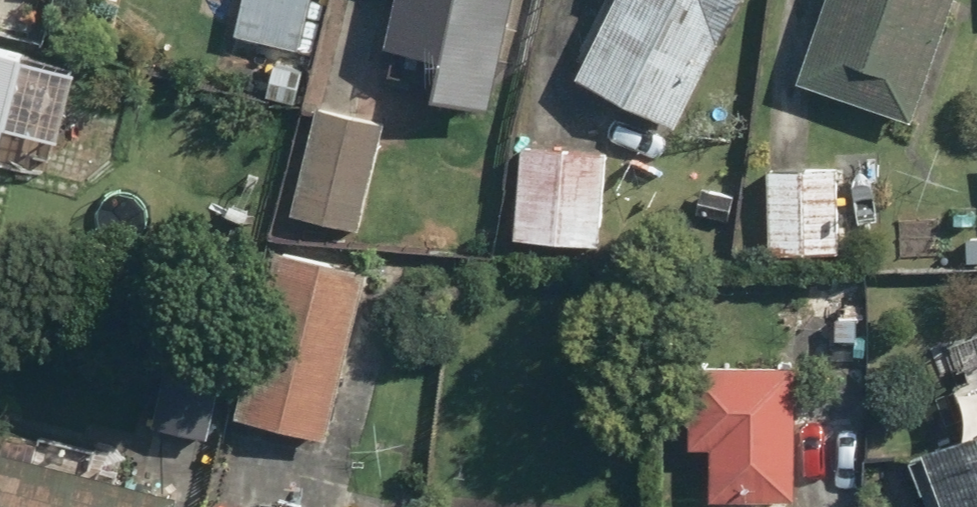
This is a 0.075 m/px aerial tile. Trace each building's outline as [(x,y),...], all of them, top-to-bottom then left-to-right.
[(226,36),(300,53),(313,0),(235,0),(226,36)] [(505,0),(393,0),(377,71),(426,83),(422,103),(478,116),(505,0)] [(571,82),(677,127),(731,0),(606,0),(571,82)] [(793,76),(913,115),(950,0),(817,0),(793,76)] [(73,62),(0,44),(0,147),(49,159),(73,62)] [(383,123),(310,107),(285,221),(358,237),(383,123)] [(598,155),(517,147),(508,244),(590,251),(598,155)] [(837,176),(756,170),(750,256),(831,262),(837,176)] [(324,440),(362,271),(265,249),(227,418),(324,440)] [(681,363),(678,450),(706,451),(703,505),(755,506),(791,506),(797,368),(681,363)] [(202,438),(214,377),(158,366),(146,427),(202,438)] [(943,394),(960,440),(909,458),(927,506),(976,506),(976,381),(943,394)] [(0,432),(0,506),(169,506),(172,493),(21,459),(26,438),(0,432)]
